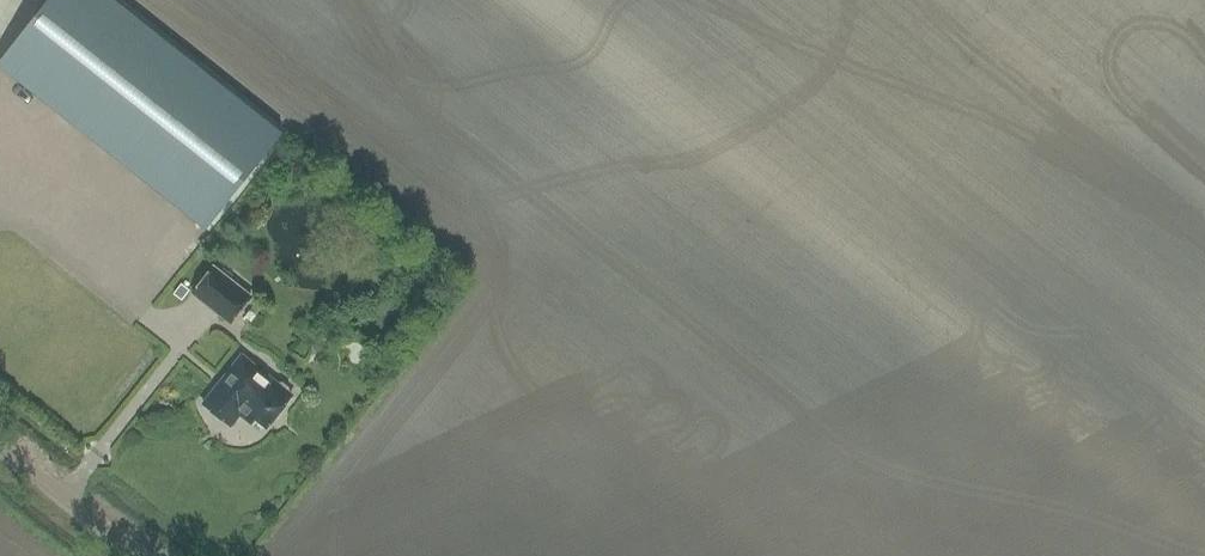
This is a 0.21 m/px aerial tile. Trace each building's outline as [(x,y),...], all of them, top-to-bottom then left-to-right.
[(282,134),(113,0),(50,0),(0,63),(0,65),(207,229),(282,134)] [(230,324),(253,296),(215,265),(192,293),(230,324)] [(242,356),(204,404),(231,426),(241,414),(252,423),(255,418),(267,428),(293,396),(289,393),(289,388),(283,384),(278,384),(242,356)]
